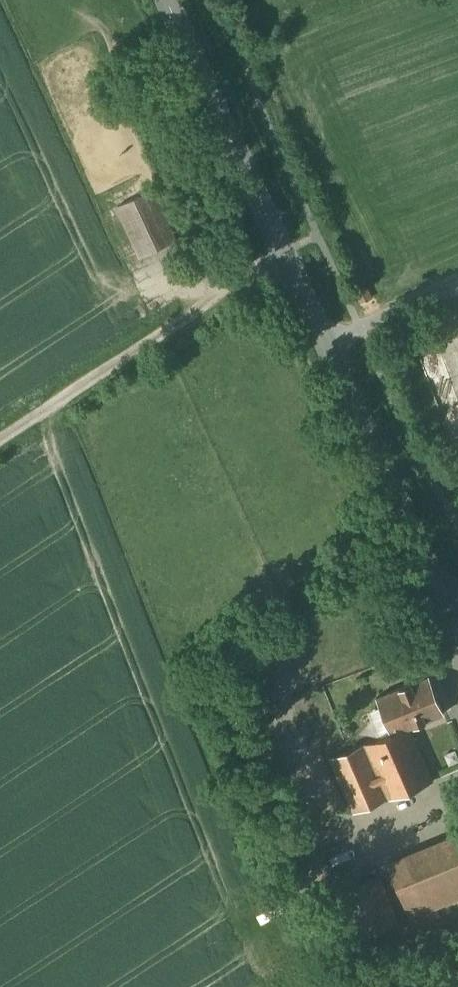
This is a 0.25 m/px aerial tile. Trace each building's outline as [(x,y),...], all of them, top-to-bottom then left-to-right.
[(446,716),(430,677),(376,700),(392,738),(412,730),(446,716)] [(353,814),(433,781),(412,730),(392,738),(332,762),(353,814)] [(457,901),(457,838),(391,864),(413,919),(457,901)] [(398,924),(379,880),(338,897),(357,941),(398,924)]
